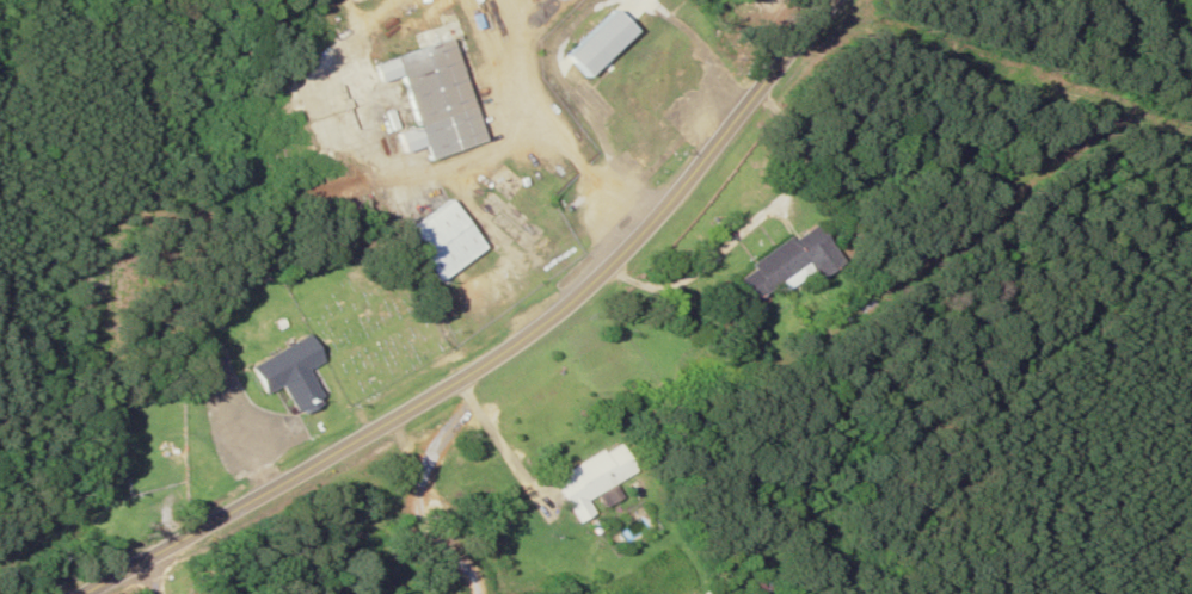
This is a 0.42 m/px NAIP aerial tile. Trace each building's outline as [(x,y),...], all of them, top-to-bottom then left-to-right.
[(564,56),(586,78),(632,31),(610,10),(564,56)] [(483,142),(451,43),(462,39),(455,19),(421,30),(427,46),(369,65),(375,85),(397,77),(414,128),(396,134),(402,153),(422,147),(427,161),(483,142)] [(399,233),(433,283),(483,250),(449,200),(399,233)] [(778,290),(808,272),(811,278),(835,263),(812,224),(725,276),(741,303),(774,283),(778,290)] [(315,403),(299,369),(315,363),(302,336),(237,366),(250,396),(272,386),(287,416),(315,403)] [(565,524),(585,515),(578,500),(629,475),(614,444),(543,479),(565,524)] [(769,589),(766,590),(763,580),(748,584),(750,593),(770,593),(769,589)]
